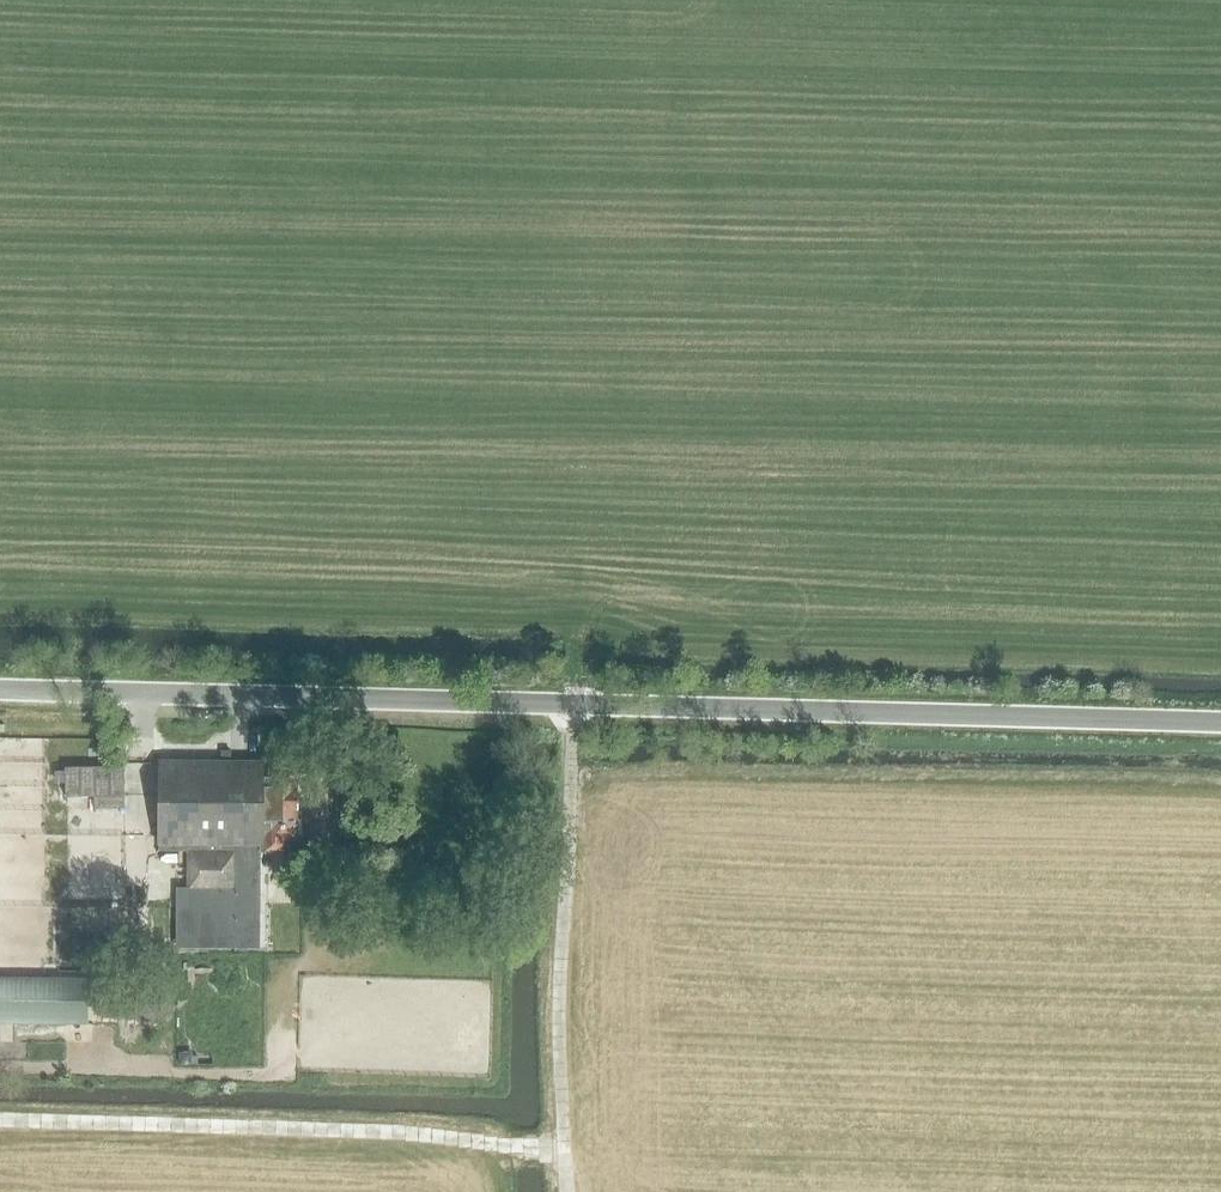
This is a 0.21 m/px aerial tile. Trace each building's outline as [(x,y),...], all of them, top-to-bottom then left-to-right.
[(297,809),(297,792),(295,792),(296,769),(268,769),(268,770),(262,770),(262,764),(159,763),(158,850),(187,851),(187,889),(234,890),(234,852),(265,852),(265,851),(285,851),(285,838),(295,838),(295,809),(297,809)] [(125,797),(125,767),(65,769),(66,798),(95,798),(95,810),(124,809),(124,797),(125,797)] [(48,811),(3,810),(3,818),(0,818),(0,934),(46,935),(48,811)] [(259,865),(237,866),(239,908),(261,908),(259,865)] [(0,978),(0,1042),(6,1042),(6,1033),(15,1033),(15,1023),(87,1023),(87,979),(0,978)]
